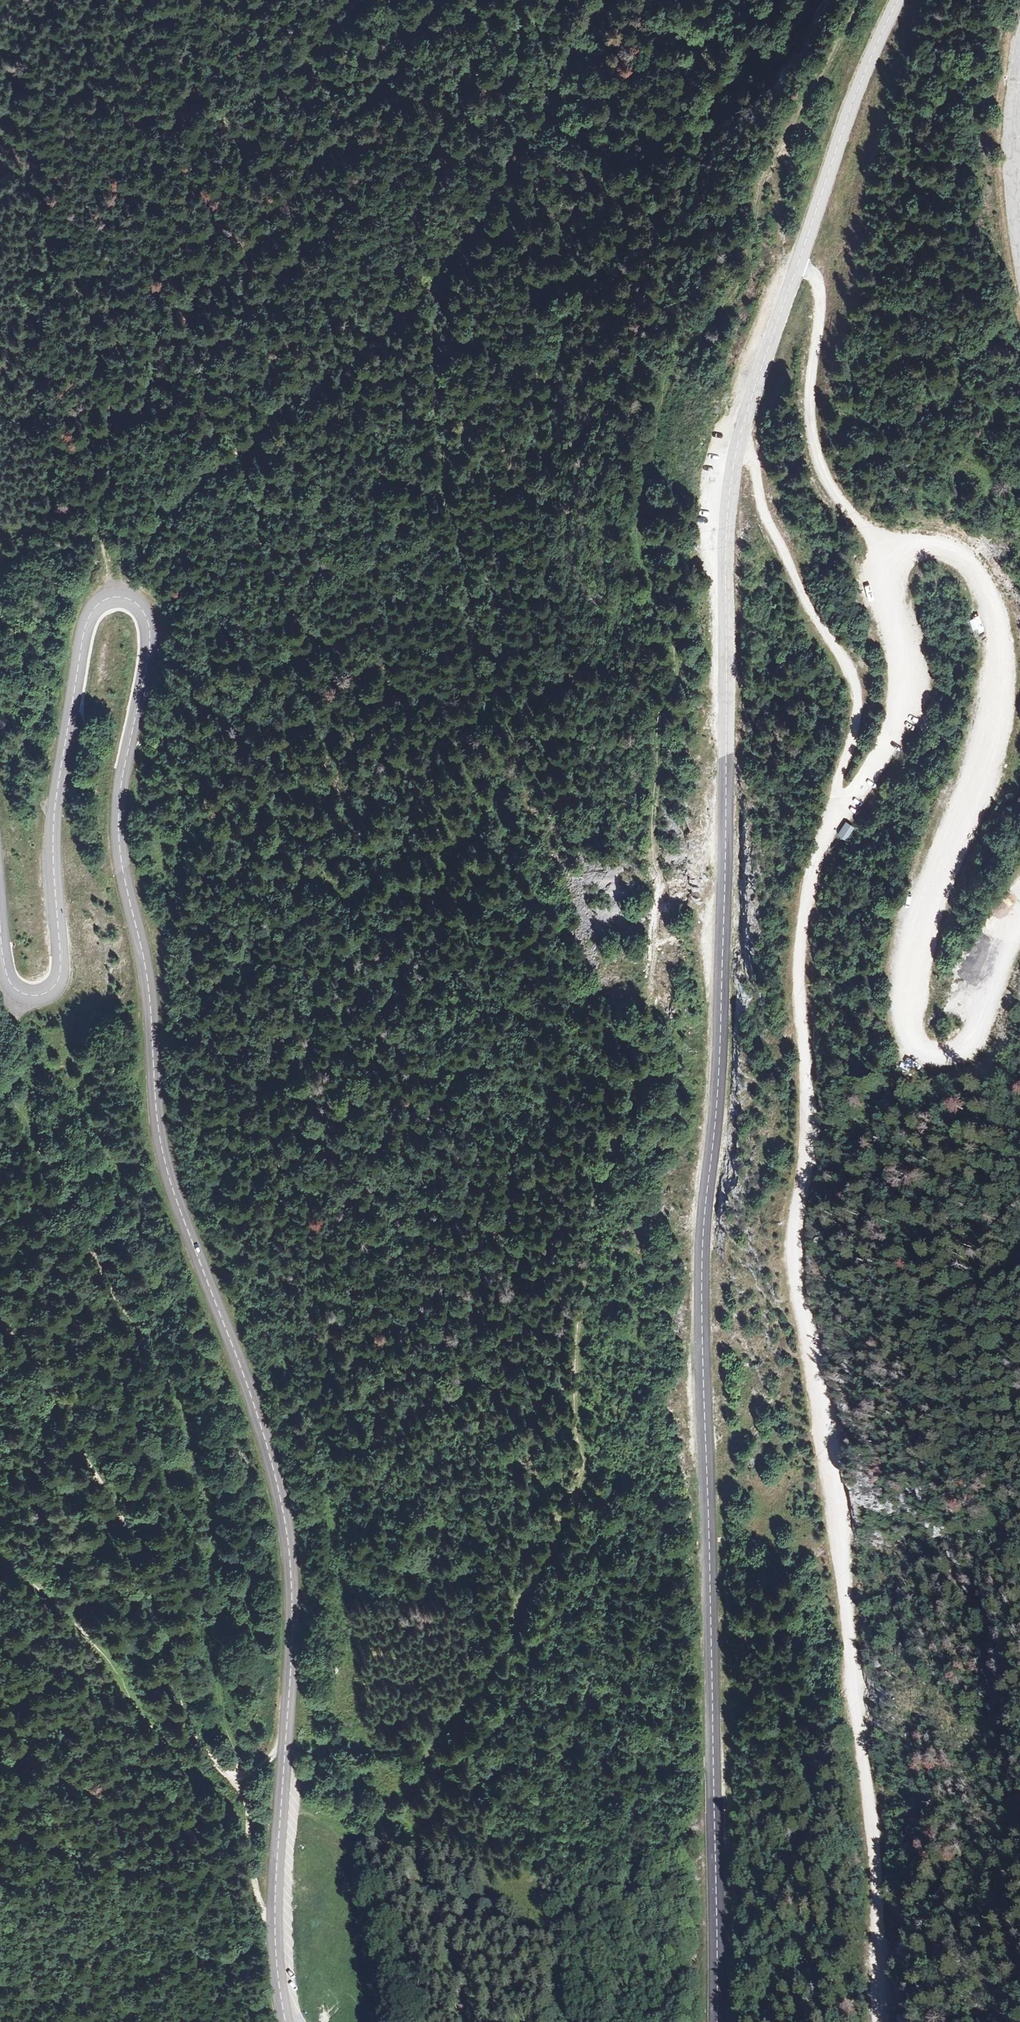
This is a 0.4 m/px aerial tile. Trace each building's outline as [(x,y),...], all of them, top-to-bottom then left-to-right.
[(837,837),(844,842),(854,828),(847,823),(837,837)]
